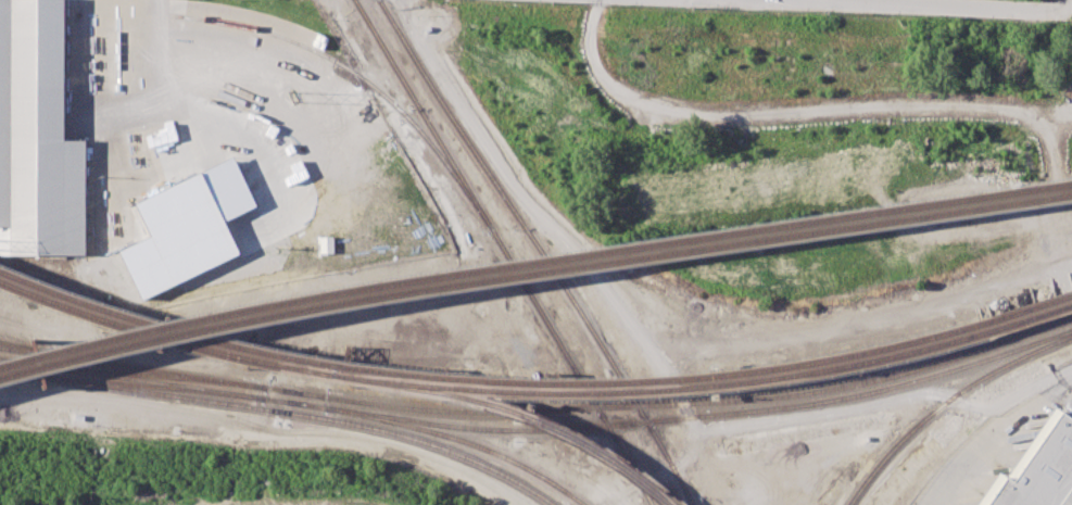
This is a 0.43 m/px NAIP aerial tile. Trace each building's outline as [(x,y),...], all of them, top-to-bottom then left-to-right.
[(87,254),(0,254),(0,0),(66,0),(65,136),(64,136),(64,140),(87,140),(87,254)] [(135,200),(150,237),(120,249),(140,297),(239,257),(224,220),(255,207),(235,159),(135,200)] [(319,253),(333,253),(333,237),(319,237),(319,253)] [(1071,483),(1057,504),(985,504),(1002,480),(1009,484),(1059,414),(1071,423),(1071,483)] [(1057,504),(1071,483),(1071,504),(1057,504)]
